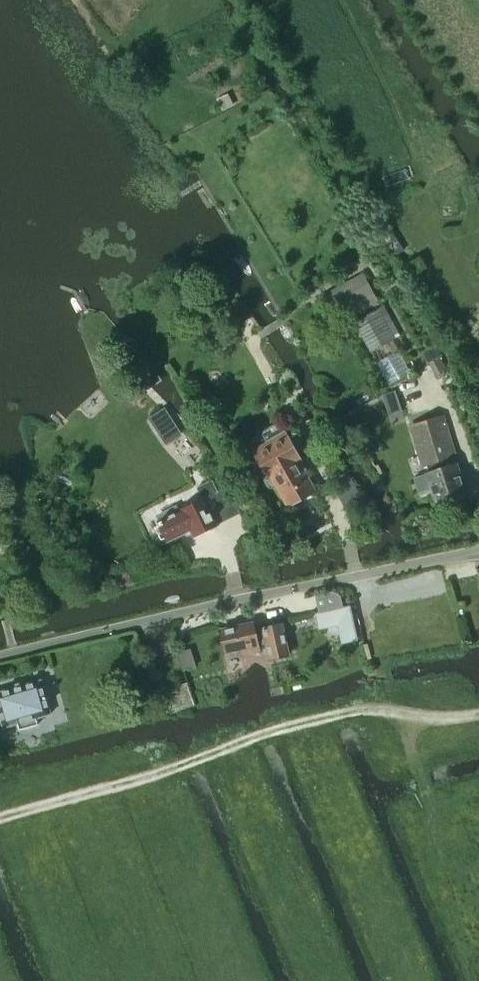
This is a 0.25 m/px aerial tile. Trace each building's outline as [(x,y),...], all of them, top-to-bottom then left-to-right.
[(389,228),(377,235),(392,259),(404,252),(389,228)] [(334,324),(378,301),(362,272),(319,296),(334,324)] [(371,351),(395,337),(377,307),(353,321),(371,351)] [(447,368),(448,368),(445,361),(443,362),(433,367),(437,374),(447,368)] [(165,444),(180,434),(164,408),(163,407),(161,408),(147,417),(165,444)] [(452,465),(449,458),(455,456),(442,417),(411,427),(423,466),(431,464),(433,471),(414,477),(419,496),(432,492),(437,508),(468,498),(457,463),(452,465)] [(301,471),(295,460),(300,458),(294,447),(303,441),(296,429),(286,435),(279,421),(261,431),(269,445),(254,453),(268,476),(272,474),(278,484),(276,485),(288,506),(315,491),(303,470),(301,471)] [(182,510),(157,522),(167,541),(191,529),(194,535),(217,524),(210,510),(214,508),(209,497),(217,493),(218,493),(217,492),(212,480),(197,487),(203,498),(181,509),(182,510)] [(356,639),(349,607),(317,614),(320,628),(329,626),(330,629),(337,634),(340,633),(342,642),(356,639)] [(255,631),(253,622),(220,629),(225,652),(241,648),(242,654),(259,651),(259,649),(267,647),(270,659),(289,655),(282,623),(263,628),(263,629),(255,631)] [(191,648),(177,652),(183,670),(197,666),(191,648)] [(3,727),(17,723),(19,730),(38,724),(36,718),(51,714),(41,680),(0,692),(0,717),(3,727)]
